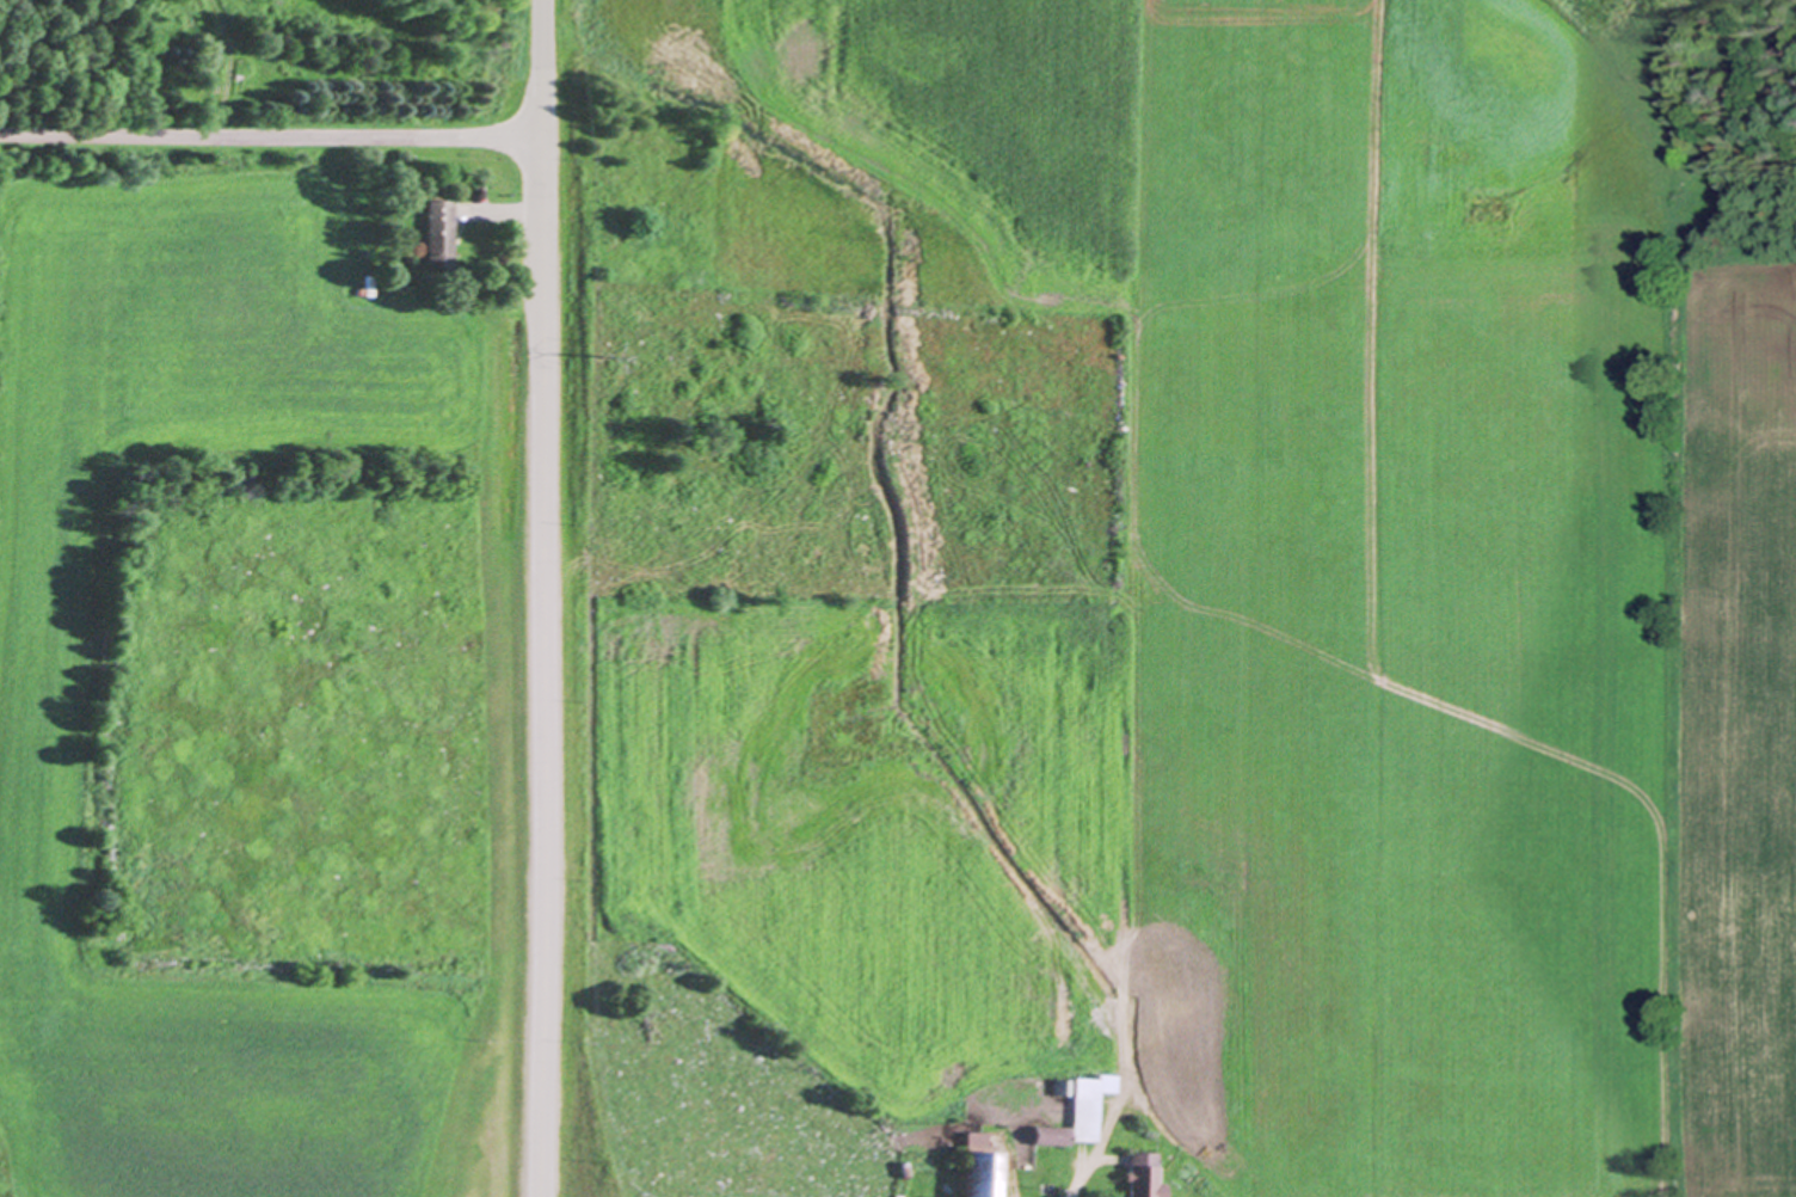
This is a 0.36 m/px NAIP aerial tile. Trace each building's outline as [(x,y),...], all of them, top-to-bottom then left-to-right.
[(454,200),(427,200),(427,268),(454,268),(454,200)] [(1100,1144),(1101,1093),(1118,1093),(1119,1076),(1077,1075),(1075,1128),(1037,1127),(1036,1143),(1100,1144)] [(971,1152),(970,1196),(1004,1196),(1005,1152),(971,1152)] [(1160,1152),(1133,1153),(1134,1196),(1170,1196),(1170,1183),(1161,1183),(1160,1152)]
